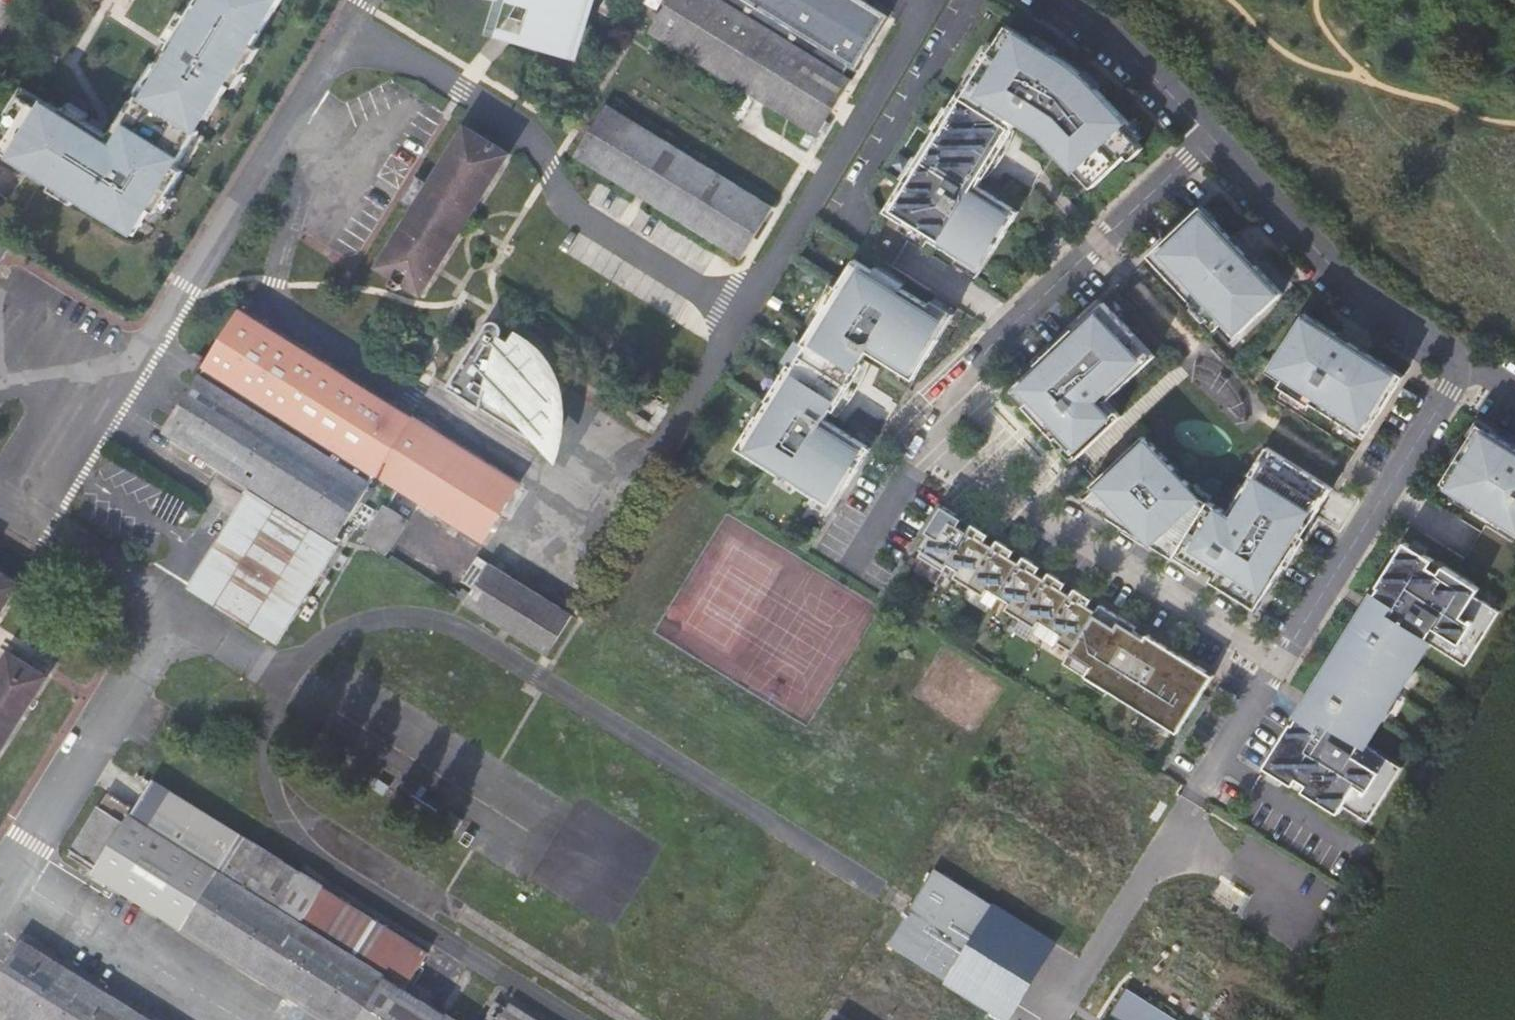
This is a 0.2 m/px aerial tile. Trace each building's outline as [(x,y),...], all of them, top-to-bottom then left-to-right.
[(187,19),(170,46),(157,66),(145,86),(151,89),(144,100),(116,143),(109,138),(85,123),(66,111),(63,109),(61,113),(48,105),(43,113),(21,99),(8,120),(0,133),(0,139),(6,143),(1,153),(53,186),(77,201),(113,224),(117,218),(136,231),(149,211),(156,215),(158,212),(167,197),(182,174),(175,169),(197,134),(193,131),(201,118),(215,96),(221,100),(229,87),(253,48),(262,35),(253,30),(267,8),(274,12),(281,0),(199,0),(187,19)] [(283,0),(281,0),(274,12),(267,8),(253,30),(262,35),(283,0)] [(552,2),(539,41),(575,52),(591,0),(546,0),(552,2)] [(853,79),(851,78),(857,67),(860,68),(893,15),(869,0),(674,0),(655,31),(821,133),(853,79)] [(187,19),(180,14),(163,42),(170,46),(187,19)] [(1004,229),(1016,210),(980,187),(986,178),(988,180),(993,175),(1006,158),(1016,139),(1018,131),(1016,131),(1022,121),(1046,137),(1092,185),(1108,170),(1112,174),(1130,157),(1134,161),(1147,149),(1141,143),(1127,129),(1132,125),(1100,90),(1092,83),(1085,76),(1068,63),(1057,56),(1034,41),(1011,27),(999,46),(994,53),(989,50),(952,109),(956,112),(943,133),(938,130),(921,159),(915,168),(918,169),(909,183),(907,181),(887,213),(906,224),(932,241),(962,259),(979,270),(990,252),(995,255),(1009,232),(1004,229)] [(1037,36),(1034,41),(1057,56),(1060,50),(1037,36)] [(989,50),(994,53),(999,46),(993,43),(989,50)] [(229,87),(235,91),(244,76),(243,75),(249,66),(250,66),(259,52),(253,48),(229,87)] [(157,66),(154,64),(135,93),(137,94),(136,95),(138,97),(144,100),(151,89),(145,86),(157,66)] [(1089,72),(1085,76),(1092,83),(1100,90),(1103,87),(1089,72)] [(48,105),(20,89),(3,117),(8,120),(21,99),(43,113),(48,105)] [(201,118),(207,122),(221,100),(215,96),(201,118)] [(133,101),(109,138),(116,143),(144,100),(138,97),(135,102),(133,101)] [(607,103),(579,152),(745,256),(775,208),(607,103)] [(85,123),(89,117),(70,105),(66,111),(85,123)] [(938,130),(943,133),(956,112),(952,109),(948,107),(935,128),(938,130)] [(1127,129),(1141,143),(1145,139),(1132,125),(1127,129)] [(467,126),(378,266),(421,293),(509,153),(467,126)] [(917,157),(903,179),(907,181),(909,183),(918,169),(915,168),(921,159),(917,157)] [(1092,185),(1095,189),(1112,174),(1108,170),(1092,185)] [(77,201),(53,186),(49,192),(73,207),(77,201)] [(158,212),(164,216),(174,201),(167,197),(158,212)] [(1217,222),(1205,207),(1197,214),(1198,215),(1199,215),(1211,228),(1217,222)] [(1021,213),(1016,210),(1004,229),(1009,232),(1021,213)] [(1217,222),(1211,228),(1199,215),(1198,215),(1173,239),(1177,244),(1158,263),(1195,303),(1194,304),(1197,307),(1210,321),(1219,331),(1222,329),(1227,324),(1240,337),(1285,295),(1259,267),(1256,268),(1246,257),(1248,256),(1233,240),(1217,222)] [(112,226),(132,238),(136,231),(117,218),(113,224),(112,226)] [(929,246),(932,241),(906,224),(903,229),(929,246)] [(1238,236),(1233,240),(1248,256),(1246,257),(1256,268),(1259,267),(1263,263),(1238,236)] [(1173,239),(1153,258),(1158,263),(1177,244),(1173,239)] [(9,250),(0,244),(0,264),(9,250)] [(995,255),(990,252),(979,270),(962,259),(959,264),(980,278),(995,255)] [(847,490),(873,449),(827,420),(832,413),(839,418),(847,409),(859,393),(868,375),(873,364),(865,360),(870,352),(916,381),(941,340),(939,338),(950,320),(931,309),(932,307),(905,290),(904,291),(877,273),(857,260),(840,288),(842,289),(832,305),(830,304),(821,319),(805,344),(809,347),(796,368),(792,365),(769,401),(771,403),(762,417),(760,416),(754,424),(739,449),(783,475),(801,486),(817,496),(833,506),(845,488),(847,490)] [(880,267),(877,273),(904,291),(905,290),(908,284),(880,267)] [(815,315),(821,319),(830,304),(832,305),(842,289),(840,288),(835,284),(815,315)] [(936,301),(932,307),(931,309),(950,320),(939,338),(941,340),(957,315),(936,301)] [(1138,336),(1107,304),(1078,331),(1077,330),(1039,365),(1040,366),(1017,388),(1031,403),(1027,407),(1059,440),(1061,438),(1080,458),(1124,418),(1110,403),(1149,365),(1129,344),(1138,336)] [(1210,321),(1197,307),(1193,310),(1207,324),(1210,321)] [(240,312),(167,430),(253,484),(190,588),(279,643),(342,539),(337,536),(376,471),(396,483),(364,537),(386,550),(413,508),(434,521),(440,510),(483,537),(516,482),(240,312)] [(1307,315),(1274,367),(1273,367),(1289,377),(1285,383),(1283,387),(1288,391),(1308,404),(1313,407),(1315,405),(1362,434),(1376,411),(1382,415),(1401,385),(1386,375),(1391,368),(1370,355),(1368,357),(1338,338),(1339,336),(1307,315)] [(487,326),(486,328),(480,338),(448,388),(529,439),(532,435),(548,452),(555,440),(559,426),(561,413),(561,398),(560,390),(551,387),(550,375),(546,365),(541,355),(538,350),(530,342),(522,336),(517,333),(511,341),(503,336),(504,334),(504,332),(504,331),(504,329),(504,327),(503,326),(502,325),(501,323),(500,323),(498,322),(497,321),(495,321),(493,321),(492,322),(490,323),(489,323),(488,325),(487,326)] [(1227,324),(1222,329),(1235,343),(1241,338),(1240,337),(1227,324)] [(1339,336),(1338,338),(1368,357),(1370,355),(1372,353),(1341,333),(1339,336)] [(1158,357),(1138,336),(1129,344),(1149,365),(1158,357)] [(786,362),(792,365),(796,368),(809,347),(805,344),(799,341),(786,362)] [(1268,373),(1285,383),(1289,377),(1273,367),(1274,367),(1273,366),(1268,373)] [(1391,368),(1386,375),(1401,385),(1402,386),(1407,378),(1391,368)] [(1031,403),(1017,388),(1013,392),(1027,407),(1031,403)] [(864,389),(860,407),(887,412),(891,395),(864,389)] [(1308,404),(1288,391),(1284,397),(1304,410),(1308,404)] [(749,421),(754,424),(760,416),(762,417),(771,403),(769,401),(764,398),(749,421)] [(1368,438),(1382,415),(1376,411),(1362,434),(1368,438)] [(1470,437),(1474,439),(1479,430),(1487,435),(1489,432),(1493,435),(1495,431),(1480,421),(1470,437)] [(1445,484),(1457,492),(1481,507),(1478,511),(1505,528),(1508,524),(1514,528),(1514,448),(1493,435),(1489,432),(1487,435),(1479,430),(1474,439),(1445,484)] [(1177,470),(1146,437),(1093,487),(1098,492),(1118,514),(1113,518),(1178,559),(1181,554),(1206,570),(1217,577),(1214,582),(1251,605),(1256,597),(1264,603),(1335,490),(1270,449),(1253,475),(1255,477),(1247,489),(1239,501),(1231,515),(1212,503),(1203,498),(1195,489),(1187,481),(1186,483),(1176,472),(1177,470)] [(1061,438),(1059,440),(1078,461),(1080,458),(1061,438)] [(797,493),(801,486),(783,475),(779,482),(797,493)] [(1206,492),(1200,485),(1195,489),(1203,498),(1212,503),(1215,498),(1206,492)] [(1239,501),(1247,489),(1241,485),(1233,498),(1239,501)] [(833,506),(817,496),(813,503),(832,515),(847,490),(845,488),(833,506)] [(1118,514),(1098,492),(1087,502),(1113,518),(1118,514)] [(1481,507),(1457,492),(1453,499),(1477,513),(1478,511),(1481,507)] [(958,516),(945,508),(929,533),(935,536),(922,557),(946,572),(950,566),(960,572),(956,578),(986,597),(990,591),(1001,598),(1012,605),(1008,610),(1037,629),(1041,623),(1063,637),(1060,643),(1075,652),(1071,658),(1092,671),(1088,677),(1089,678),(1112,692),(1173,730),(1184,712),(1191,717),(1205,695),(1198,691),(1209,673),(1150,636),(1146,643),(1134,636),(1139,629),(1103,606),(1099,613),(1090,608),(1083,603),(1087,597),(1077,590),(1072,597),(1064,591),(1057,587),(1061,580),(1051,574),(1047,581),(1038,575),(1031,571),(1036,564),(1026,558),(1021,565),(1012,559),(1006,555),(1010,548),(999,541),(995,548),(986,543),(980,539),(984,532),(974,525),(969,532),(961,527),(954,523),(958,516)] [(965,520),(958,516),(954,523),(961,527),(965,520)] [(1508,524),(1505,528),(1504,530),(1514,537),(1514,528),(1508,524)] [(991,536),(984,532),(980,539),(986,543),(991,536)] [(1418,541),(1414,547),(1427,556),(1431,550),(1418,541)] [(1414,547),(1408,544),(1380,588),(1382,589),(1377,597),(1375,596),(1359,622),(1363,624),(1355,636),(1327,681),(1319,693),(1316,691),(1300,716),(1302,718),(1297,726),(1295,724),(1267,769),(1273,772),(1287,781),(1296,787),(1300,780),(1310,786),(1306,793),(1341,815),(1346,808),(1371,823),(1400,776),(1376,761),(1380,754),(1369,747),(1385,721),(1380,717),(1385,709),(1390,712),(1411,679),(1406,676),(1411,668),(1416,671),(1433,645),(1444,652),(1448,645),(1473,660),(1502,613),(1478,597),(1482,590),(1447,568),(1442,575),(1432,568),(1437,562),(1427,556),(1414,547)] [(1016,552),(1010,548),(1006,555),(1012,559),(1016,552)] [(1181,554),(1178,559),(1203,575),(1206,570),(1181,554)] [(417,557),(411,566),(433,579),(438,571),(417,557)] [(456,589),(468,596),(486,566),(474,559),(456,589)] [(1447,568),(1437,562),(1432,568),(1442,575),(1447,568)] [(486,566),(468,596),(465,600),(548,652),(571,614),(488,563),(486,566)] [(1042,568),(1036,564),(1031,571),(1038,575),(1042,568)] [(17,584),(0,573),(0,611),(17,584)] [(1068,585),(1061,580),(1057,587),(1064,591),(1068,585)] [(1094,601),(1087,597),(1083,603),(1090,608),(1094,601)] [(1256,597),(1251,605),(1260,610),(1264,603),(1256,597)] [(1363,624),(1359,622),(1351,634),(1355,636),(1363,624)] [(1448,645),(1444,652),(1443,654),(1463,667),(1465,665),(1468,667),(1473,660),(1448,645)] [(45,675),(9,653),(0,666),(0,748),(45,675)] [(1092,671),(1071,658),(1067,664),(1088,677),(1092,671)] [(1406,676),(1411,679),(1414,681),(1419,673),(1416,671),(1411,668),(1406,676)] [(1216,677),(1209,673),(1198,691),(1205,695),(1216,677)] [(1112,692),(1089,678),(1086,683),(1108,697),(1112,692)] [(1323,679),(1316,691),(1319,693),(1327,681),(1323,679)] [(1380,717),(1385,721),(1388,722),(1393,714),(1390,712),(1385,709),(1380,717)] [(1191,717),(1184,712),(1173,730),(1180,735),(1191,717)] [(1381,751),(1380,754),(1376,761),(1400,776),(1404,769),(1401,767),(1402,764),(1381,751)] [(1287,781),(1273,772),(1269,779),(1283,787),(1287,781)] [(1300,780),(1296,787),(1306,793),(1310,786),(1300,780)] [(71,855),(334,1019),(456,1019),(406,989),(427,952),(152,781),(126,823),(121,820),(128,808),(108,795),(71,855)] [(1056,941),(936,868),(887,944),(1007,1019),(1056,941)] [(0,978),(0,1019),(148,1019),(22,942),(0,978)] [(1126,987),(1111,1011),(1125,1019),(1177,1019),(1126,987)] [(508,1005),(499,1019),(533,1019),(508,1005)]
